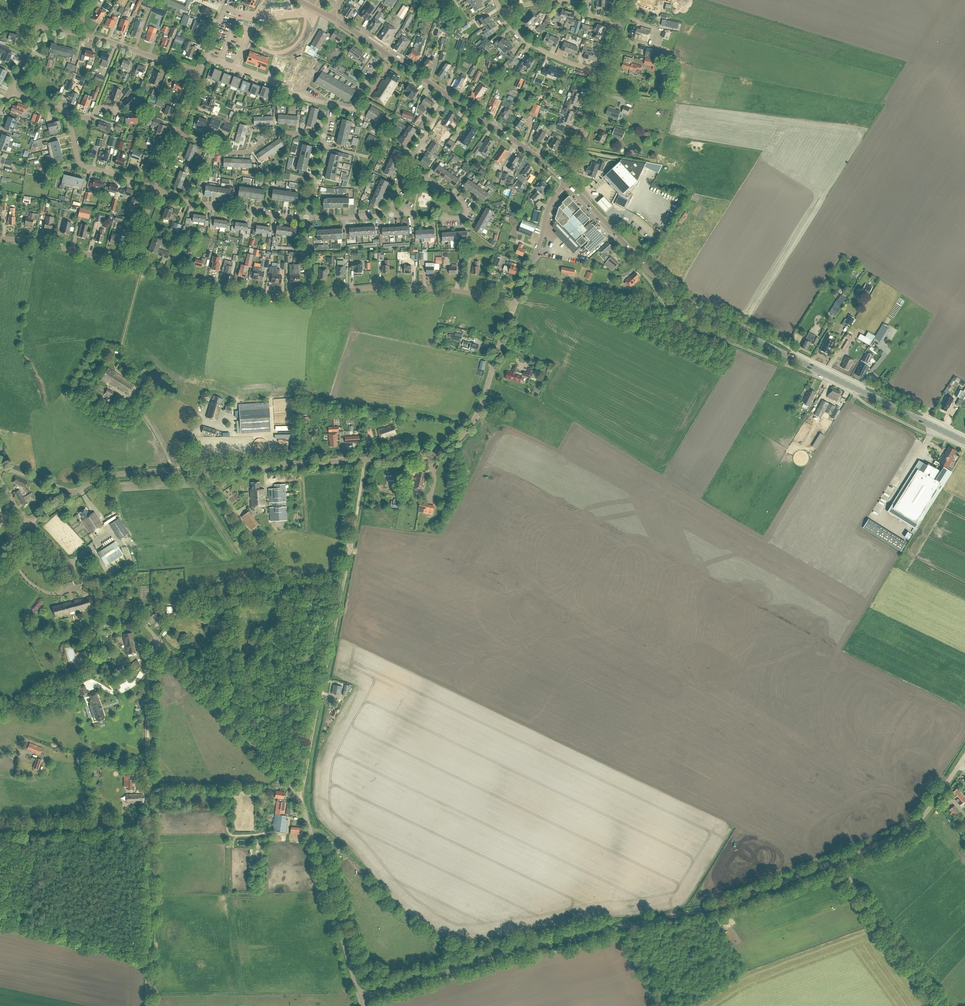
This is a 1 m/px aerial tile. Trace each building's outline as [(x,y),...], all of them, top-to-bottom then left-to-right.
[(144,0),(142,6),(152,9),(154,4),(144,0)] [(167,4),(187,12),(192,0),(169,0),(167,4)] [(384,3),(392,9),(398,0),(387,0),(384,3)] [(471,6),(475,12),(483,7),(481,3),(483,2),(482,0),(481,0),(471,6)] [(607,1),(598,1),(597,7),(604,7),(604,11),(612,11),(612,5),(606,5),(607,1)] [(102,8),(108,12),(112,6),(106,2),(102,8)] [(131,2),(123,18),(125,19),(133,3),(131,2)] [(355,13),(357,10),(348,4),(345,9),(346,10),(342,15),(349,19),(354,12),(355,13)] [(404,5),(397,16),(402,19),(409,9),(404,5)] [(200,13),(210,17),(212,11),(203,7),(200,13)] [(361,17),(365,20),(367,19),(372,11),(366,7),(361,15),(361,17)] [(93,20),(98,24),(105,13),(98,8),(95,12),(97,13),(93,20)] [(555,13),(553,20),(561,22),(561,19),(566,21),(569,11),(562,9),(561,14),(555,13)] [(569,11),(566,21),(571,22),(570,24),(574,26),(576,18),(573,18),(575,13),(569,11)] [(531,12),(526,17),(535,24),(537,26),(541,21),(531,12)] [(374,33),(382,22),(379,20),(382,15),(379,13),(375,18),(376,19),(374,22),(373,22),(368,29),(374,33)] [(405,30),(411,19),(413,15),(409,13),(402,28),(405,30)] [(115,21),(117,17),(113,16),(111,20),(108,18),(105,25),(112,29),(115,21)] [(483,21),(481,18),(476,21),(479,26),(483,24),(485,27),(493,22),(489,16),(485,19),(483,21)] [(535,24),(526,17),(522,21),(529,27),(532,25),(535,28),(537,26),(535,24)] [(121,19),(118,27),(119,27),(118,31),(124,33),(127,25),(128,21),(121,19)] [(151,19),(148,26),(149,26),(153,28),(154,25),(156,25),(157,21),(152,19),(151,19)] [(138,38),(142,28),(143,23),(136,21),(133,29),(134,29),(132,36),(138,38)] [(195,34),(202,37),(205,28),(200,26),(201,23),(195,21),(193,26),(198,28),(195,34)] [(483,32),(485,34),(484,35),(486,38),(490,36),(489,35),(491,33),(489,31),(496,26),(493,22),(485,27),(487,29),(483,32)] [(394,33),(396,30),(387,23),(384,26),(386,27),(378,38),(386,43),(393,33),(394,33)] [(461,27),(458,29),(460,32),(469,26),(467,23),(461,27)] [(593,31),(604,34),(606,28),(597,25),(596,28),(590,27),(589,29),(593,31)] [(632,26),(629,34),(634,36),(634,38),(648,42),(651,30),(641,27),(640,29),(632,26)] [(320,30),(311,45),(318,49),(319,49),(326,36),(329,38),(329,39),(331,40),(333,38),(339,42),(343,36),(335,31),(331,35),(327,33),(327,34),(320,30)] [(146,41),(152,43),(155,34),(148,31),(147,34),(148,34),(146,41)] [(593,31),(591,37),(602,40),(604,34),(593,31)] [(13,45),(16,45),(18,36),(9,34),(8,39),(14,41),(13,45)] [(547,34),(544,41),(549,44),(555,47),(558,42),(560,39),(556,37),(555,39),(547,34)] [(182,44),(184,39),(176,36),(174,41),(182,44)] [(411,41),(404,36),(403,38),(402,38),(394,49),(400,53),(402,49),(404,51),(411,41)] [(161,46),(167,49),(170,40),(167,38),(163,37),(162,41),(163,41),(161,46)] [(421,45),(423,38),(421,38),(420,38),(419,44),(417,43),(414,46),(415,47),(414,49),(413,49),(408,55),(413,59),(415,55),(414,54),(417,51),(418,49),(419,44),(421,45)] [(415,55),(413,59),(416,61),(421,54),(420,53),(421,51),(422,45),(424,45),(426,39),(424,39),(423,39),(423,38),(421,45),(419,44),(418,49),(417,51),(414,54),(415,55)] [(493,45),(495,46),(497,48),(496,50),(500,53),(504,48),(509,42),(506,40),(505,41),(503,39),(500,42),(499,43),(497,41),(493,45)] [(191,43),(186,41),(183,50),(187,51),(185,56),(192,59),(196,48),(191,46),(191,43)] [(504,48),(500,53),(504,56),(505,55),(509,58),(512,54),(510,52),(511,51),(513,48),(511,46),(511,44),(509,42),(504,48)] [(568,52),(575,55),(578,47),(565,42),(561,50),(568,53),(568,52)] [(50,53),(49,57),(53,58),(56,54),(57,55),(72,58),(74,51),(73,51),(74,49),(56,45),(51,43),(49,53),(50,53)] [(207,56),(216,59),(219,45),(213,44),(212,51),(209,50),(207,56)] [(11,57),(12,55),(9,53),(10,50),(1,46),(0,48),(0,54),(0,61),(2,62),(2,61),(7,63),(9,64),(11,57)] [(348,50),(350,51),(349,54),(356,59),(355,60),(362,64),(365,59),(361,56),(363,53),(359,50),(359,51),(353,47),(353,48),(351,46),(348,50)] [(299,47),(297,51),(307,56),(310,51),(303,47),(302,49),(299,47)] [(584,58),(596,62),(599,54),(592,52),(593,50),(584,47),(582,54),(585,55),(584,58)] [(645,57),(664,61),(666,53),(647,48),(645,57)] [(93,58),(94,53),(85,51),(84,55),(82,54),(80,61),(83,62),(84,56),(90,58),(89,62),(88,62),(87,65),(92,66),(94,58),(93,58)] [(246,63),(252,65),(256,54),(250,52),(246,63)] [(106,68),(107,66),(108,62),(107,61),(109,55),(102,53),(100,59),(103,60),(101,66),(106,68)] [(53,58),(49,57),(47,67),(54,69),(57,55),(56,54),(53,58)] [(256,54),(252,65),(257,67),(258,64),(260,64),(262,57),(256,54)] [(399,61),(408,66),(411,59),(402,54),(399,61)] [(517,66),(514,70),(519,73),(521,70),(524,65),(529,68),(533,59),(527,56),(523,62),(519,61),(517,66)] [(262,57),(260,64),(261,65),(259,68),(265,70),(269,59),(262,57)] [(422,65),(428,69),(436,59),(433,57),(430,61),(427,58),(422,65)] [(640,70),(641,67),(631,64),(631,63),(632,59),(625,57),(622,68),(630,69),(629,71),(635,72),(636,69),(640,70)] [(309,59),(305,66),(314,72),(318,66),(309,59)] [(509,59),(503,66),(508,69),(508,68),(510,69),(513,64),(512,63),(513,62),(509,59)] [(646,59),(644,64),(656,67),(657,61),(646,59)] [(128,68),(130,63),(123,60),(121,67),(119,66),(118,69),(122,70),(122,69),(127,70),(128,68)] [(279,61),(278,68),(289,69),(290,61),(279,61)] [(66,69),(74,72),(76,66),(68,63),(66,69)] [(440,77),(441,78),(441,77),(442,78),(442,79),(443,79),(445,76),(446,77),(449,73),(448,72),(452,65),(445,63),(442,68),(437,75),(438,76),(438,77),(439,77),(440,77)] [(345,73),(348,69),(342,65),(339,69),(345,73)] [(472,68),(468,75),(472,77),(477,67),(474,65),(472,68)] [(143,73),(145,68),(138,66),(136,71),(134,70),(132,77),(135,78),(138,71),(143,73)] [(305,66),(300,72),(310,78),(314,72),(305,66)] [(561,71),(549,66),(548,70),(544,68),(541,74),(546,76),(547,74),(559,79),(561,71)] [(278,68),(277,76),(288,77),(289,69),(278,68)] [(218,83),(221,74),(221,72),(215,70),(214,71),(210,70),(207,79),(211,80),(212,78),(218,81),(217,83),(218,83)] [(477,70),(472,80),(476,82),(477,79),(478,80),(480,74),(479,74),(480,72),(477,70)] [(150,83),(158,86),(161,78),(160,77),(161,74),(154,71),(150,83)] [(376,91),(372,97),(385,105),(398,83),(397,82),(400,77),(391,71),(385,80),(383,79),(378,88),(380,89),(378,92),(376,91)] [(300,72),(296,78),(305,85),(310,78),(300,72)] [(327,76),(322,73),(315,83),(320,86),(321,86),(327,76)] [(227,86),(230,78),(231,77),(224,74),(223,75),(221,74),(218,83),(221,84),(221,83),(227,85),(227,86)] [(465,79),(467,76),(463,74),(461,77),(458,75),(456,79),(456,80),(453,86),(459,90),(465,79)] [(332,79),(327,76),(321,86),(326,89),(333,79),(332,79)] [(236,90),(237,90),(240,82),(241,80),(234,77),(233,79),(230,78),(227,86),(230,87),(231,86),(237,88),(236,90)] [(296,78),(292,84),(301,91),(305,85),(296,78)] [(506,87),(511,89),(515,81),(510,78),(506,87)] [(519,78),(515,86),(520,88),(524,80),(519,78)] [(338,82),(333,79),(326,89),(331,92),(338,82)] [(171,80),(169,84),(174,85),(173,89),(182,92),(184,85),(175,82),(171,80)] [(68,81),(65,90),(70,92),(73,83),(68,81)] [(247,93),(250,85),(250,84),(243,82),(243,83),(240,82),(237,90),(240,91),(240,90),(247,92),(246,93),(247,93)] [(343,86),(338,82),(331,92),(332,92),(337,95),(344,85),(343,86)] [(483,96),(488,89),(480,84),(474,93),(472,92),(468,97),(478,104),(482,99),(480,97),(482,95),(483,96)] [(256,96),(257,96),(260,88),(260,87),(253,85),(252,86),(250,85),(247,93),(250,94),(250,93),(256,95),(256,96)] [(349,89),(344,85),(337,95),(342,98),(349,88),(349,89)] [(410,85),(405,91),(407,92),(405,95),(411,100),(413,97),(414,97),(419,90),(415,88),(410,85)] [(260,88),(257,96),(260,97),(260,96),(267,98),(270,90),(263,87),(262,89),(260,88)] [(85,94),(83,98),(81,105),(88,108),(91,99),(95,100),(98,93),(99,89),(97,88),(95,92),(94,91),(91,97),(85,94)] [(119,99),(122,91),(113,88),(112,91),(113,92),(112,95),(111,95),(110,95),(109,99),(116,102),(118,98),(119,99)] [(126,88),(122,93),(127,97),(132,90),(130,89),(129,90),(126,88)] [(349,88),(342,98),(343,98),(348,101),(355,91),(355,92),(349,88)] [(570,92),(572,93),(570,97),(580,101),(582,95),(578,93),(579,90),(571,88),(570,92)] [(65,98),(70,100),(69,103),(74,105),(76,98),(77,98),(79,95),(73,92),(71,96),(67,95),(66,97),(65,98)] [(135,104),(138,101),(132,94),(124,101),(125,102),(123,103),(128,109),(131,107),(130,106),(133,104),(134,104),(135,104)] [(495,109),(499,100),(498,100),(499,97),(499,96),(497,95),(496,95),(494,98),(493,97),(489,104),(490,105),(488,111),(494,114),(496,109),(495,109)] [(212,105),(215,99),(209,97),(206,103),(203,101),(201,108),(212,112),(214,106),(212,105)] [(512,111),(511,111),(508,109),(511,104),(512,104),(510,103),(510,102),(508,101),(509,99),(507,98),(505,97),(503,101),(502,102),(503,102),(502,104),(504,105),(503,106),(507,108),(501,116),(503,118),(503,119),(504,120),(505,120),(506,120),(509,121),(511,118),(509,116),(512,111)] [(565,105),(572,108),(573,105),(578,107),(580,101),(570,97),(568,97),(565,105)] [(418,116),(414,123),(416,124),(428,107),(431,109),(435,104),(426,98),(421,106),(418,104),(415,114),(418,116)] [(160,106),(166,108),(164,114),(170,116),(173,108),(168,106),(169,103),(162,100),(160,106)] [(11,112),(21,116),(23,112),(25,113),(27,107),(18,103),(17,107),(13,106),(11,112)] [(535,104),(530,114),(534,116),(536,112),(538,113),(541,107),(535,104)] [(564,115),(574,119),(576,113),(571,111),(572,108),(565,105),(562,114),(564,115)] [(374,121),(379,124),(385,114),(372,106),(366,116),(374,121)] [(624,106),(622,112),(627,115),(627,114),(630,115),(632,111),(630,110),(630,109),(624,106)] [(311,108),(309,117),(316,119),(318,110),(311,108)] [(613,119),(617,120),(620,112),(608,108),(606,115),(613,118),(613,119)] [(402,117),(403,117),(408,119),(407,120),(412,121),(414,115),(414,114),(404,111),(402,117)] [(453,119),(455,115),(451,112),(445,122),(443,121),(441,125),(448,129),(454,120),(453,119)] [(138,123),(137,113),(128,114),(129,115),(125,116),(125,123),(130,123),(129,123),(130,122),(134,121),(134,123),(138,123)] [(38,123),(39,122),(40,122),(41,119),(40,118),(41,116),(36,115),(34,122),(31,121),(31,122),(39,125),(39,124),(38,123)] [(278,123),(287,124),(287,116),(278,115),(278,123)] [(574,119),(564,115),(563,120),(560,119),(559,123),(566,126),(567,123),(571,125),(574,119)] [(287,116),(287,124),(296,124),(297,116),(287,116)] [(9,117),(6,124),(18,128),(19,125),(16,124),(17,120),(9,117)] [(316,119),(309,117),(306,126),(314,128),(316,119)] [(151,125),(158,128),(157,132),(156,135),(159,137),(160,134),(163,135),(166,127),(161,125),(162,121),(161,121),(156,119),(154,118),(151,125)] [(200,130),(201,128),(204,129),(207,131),(216,134),(219,125),(221,121),(212,118),(209,126),(205,125),(207,121),(199,118),(198,121),(196,121),(193,127),(200,130)] [(525,123),(527,120),(524,118),(521,121),(518,119),(514,126),(519,129),(521,126),(523,128),(526,124),(525,123)] [(343,120),(342,126),(351,128),(352,122),(343,120)] [(57,133),(56,130),(61,129),(59,121),(54,122),(54,123),(48,125),(48,126),(49,131),(50,131),(50,132),(50,135),(57,133)] [(219,125),(223,126),(222,129),(230,132),(233,126),(224,123),(221,121),(219,125)] [(99,122),(97,127),(104,130),(109,132),(111,126),(106,124),(99,122)] [(534,129),(538,132),(535,139),(541,142),(546,133),(548,135),(550,136),(553,130),(548,127),(538,122),(536,126),(534,129)] [(14,129),(17,131),(18,128),(6,124),(4,130),(12,133),(14,129)] [(240,124),(237,133),(245,135),(248,126),(240,124)] [(468,147),(475,136),(474,135),(475,133),(477,130),(470,125),(464,134),(463,133),(458,140),(468,147)] [(341,130),(340,132),(349,134),(351,128),(342,126),(341,127),(340,126),(340,129),(341,130)] [(406,131),(413,136),(417,130),(413,128),(410,126),(407,131),(406,131)] [(612,136),(622,140),(625,131),(615,127),(612,136)] [(406,131),(403,137),(410,141),(413,136),(406,131)] [(603,144),(607,135),(608,136),(609,134),(607,134),(601,131),(597,141),(603,144)] [(340,132),(339,138),(348,140),(349,134),(340,132)] [(133,142),(136,134),(132,133),(131,136),(129,135),(127,140),(133,142)] [(245,135),(237,133),(234,142),(242,144),(245,135)] [(549,146),(556,150),(561,141),(558,140),(560,136),(554,133),(552,137),(554,138),(549,146)] [(370,134),(366,141),(372,145),(375,146),(377,142),(378,139),(370,134)] [(0,141),(12,146),(13,143),(9,142),(11,138),(2,135),(0,141)] [(406,147),(410,141),(403,137),(400,142),(399,142),(406,147)] [(149,151),(156,154),(159,145),(153,143),(155,140),(148,138),(146,144),(152,146),(149,151)] [(348,140),(339,138),(337,144),(346,147),(348,140)] [(489,153),(488,152),(494,142),(488,138),(480,149),(477,146),(473,153),(476,155),(479,151),(483,154),(482,155),(485,158),(489,153)] [(278,139),(271,145),(275,151),(283,146),(278,139)] [(451,150),(456,144),(450,139),(443,148),(448,152),(450,149),(451,150)] [(117,140),(114,148),(122,150),(124,142),(117,140)] [(0,141),(0,148),(6,150),(7,147),(11,148),(12,146),(0,141)] [(47,142),(43,143),(44,146),(45,145),(48,145),(49,149),(49,150),(60,147),(58,141),(48,143),(47,142)] [(423,156),(429,145),(424,142),(418,153),(423,156)] [(428,151),(427,153),(432,156),(433,154),(434,155),(435,152),(439,147),(433,142),(427,150),(428,151)] [(140,152),(146,155),(150,147),(144,144),(140,152)] [(190,144),(187,152),(194,154),(195,150),(199,151),(200,148),(197,146),(190,144)] [(302,144),(301,151),(310,153),(312,147),(302,144)] [(271,145),(263,150),(268,156),(275,151),(271,145)] [(87,156),(91,157),(91,158),(93,159),(94,158),(95,158),(96,152),(93,151),(95,147),(91,146),(90,150),(89,150),(87,156)] [(50,155),(46,156),(47,158),(61,154),(60,147),(49,150),(50,155)] [(506,155),(508,152),(503,148),(501,152),(500,151),(498,155),(497,155),(494,160),(501,164),(504,159),(506,155)] [(390,154),(393,155),(400,158),(402,152),(401,152),(400,151),(397,150),(396,149),(395,149),(394,152),(392,151),(390,154)] [(109,154),(109,152),(110,150),(107,150),(106,153),(103,152),(100,152),(99,155),(102,156),(101,160),(107,162),(109,154)] [(268,156),(263,150),(256,155),(260,161),(268,156)] [(133,151),(131,158),(138,161),(139,158),(141,154),(133,151)] [(301,151),(299,157),(309,159),(310,153),(301,151)] [(332,154),(330,160),(340,162),(341,156),(343,157),(344,153),(334,151),(333,154),(332,154)] [(123,166),(125,160),(124,160),(126,154),(120,152),(120,154),(118,158),(117,158),(115,164),(123,166)] [(194,154),(187,152),(184,159),(188,160),(186,165),(189,166),(191,161),(194,154)] [(420,162),(421,163),(422,164),(428,168),(432,162),(433,161),(430,160),(430,159),(432,156),(427,153),(424,157),(423,158),(420,162)] [(61,154),(47,158),(47,159),(51,158),(52,162),(48,162),(49,165),(53,164),(52,163),(63,161),(61,154)] [(142,159),(143,158),(144,159),(140,168),(149,171),(150,171),(151,169),(151,168),(152,163),(148,161),(149,158),(144,156),(144,155),(141,154),(139,158),(142,159)] [(389,157),(391,158),(390,161),(397,164),(400,158),(393,155),(392,156),(390,155),(389,157)] [(512,171),(514,169),(515,170),(517,167),(520,164),(517,162),(519,159),(514,156),(510,162),(511,163),(507,167),(512,171)] [(299,157),(298,163),(307,165),(309,159),(299,157)] [(631,194),(638,181),(646,162),(622,158),(621,160),(619,162),(618,164),(603,177),(618,193),(614,202),(615,204),(625,209),(630,200),(632,195),(631,194)] [(223,166),(233,167),(233,159),(224,159),(223,166)] [(233,167),(242,167),(242,160),(233,159),(233,167)] [(242,160),(242,167),(251,168),(252,160),(242,160)] [(330,160),(329,166),(338,169),(340,162),(330,160)] [(386,163),(385,165),(387,166),(387,167),(394,170),(397,165),(397,164),(390,161),(388,164),(386,163)] [(435,172),(440,176),(444,169),(443,168),(445,165),(441,162),(439,165),(435,172)] [(602,172),(605,164),(600,162),(599,165),(592,162),(590,168),(588,167),(586,173),(588,174),(588,176),(595,178),(598,170),(602,172)] [(298,163),(296,169),(306,171),(307,165),(298,163)] [(413,166),(420,172),(422,169),(416,163),(413,166)] [(450,173),(448,172),(445,170),(447,167),(445,165),(443,168),(444,169),(440,176),(445,179),(450,173)] [(464,165),(461,169),(466,172),(468,173),(470,170),(464,165)] [(527,179),(533,170),(531,169),(532,168),(528,165),(523,172),(522,171),(520,174),(527,179)] [(329,166),(327,172),(337,175),(338,169),(329,166)] [(392,176),(394,170),(387,167),(385,166),(384,169),(386,170),(384,173),(392,176)] [(180,171),(177,179),(183,181),(186,173),(188,168),(185,167),(183,172),(180,171)] [(445,179),(450,183),(455,176),(453,175),(450,173),(452,170),(450,169),(448,172),(450,173),(445,179)] [(170,172),(167,188),(174,189),(176,173),(170,172)] [(337,175),(327,172),(326,179),(335,181),(337,175)] [(455,176),(450,183),(455,187),(460,180),(460,181),(463,177),(460,176),(458,179),(456,177),(458,174),(455,172),(453,175),(455,176)] [(66,190),(69,175),(61,173),(59,185),(63,186),(62,189),(66,190)] [(504,173),(502,180),(506,181),(506,182),(513,184),(514,178),(508,176),(509,174),(504,173)] [(72,191),(75,177),(69,175),(66,186),(70,187),(69,191),(72,191)] [(474,183),(469,190),(474,193),(479,187),(477,186),(474,184),(479,177),(477,176),(472,182),(474,183)] [(79,193),(82,178),(75,177),(73,188),(77,189),(76,192),(79,193)] [(181,188),(184,190),(189,191),(190,188),(186,186),(182,185),(183,181),(177,179),(174,186),(180,189),(181,188)] [(380,182),(379,185),(386,188),(389,182),(382,179),(380,182)] [(535,187),(538,189),(537,191),(538,192),(538,193),(539,192),(540,191),(542,194),(549,187),(548,186),(549,185),(547,184),(546,185),(544,183),(545,182),(542,179),(535,187)] [(101,187),(102,182),(94,180),(93,183),(90,183),(89,187),(93,188),(94,186),(101,187)] [(464,186),(469,190),(474,183),(472,182),(468,180),(464,186)] [(479,187),(474,193),(480,197),(484,191),(483,189),(480,187),(483,182),(481,180),(479,183),(477,186),(479,187)] [(518,180),(515,185),(520,188),(523,184),(518,180)] [(108,193),(109,192),(115,193),(115,191),(117,192),(118,186),(110,184),(109,188),(105,187),(104,193),(108,194),(108,193)] [(379,185),(376,191),(384,194),(386,188),(379,185)] [(484,191),(480,197),(485,201),(489,194),(490,195),(492,192),(490,190),(488,193),(485,191),(487,188),(485,186),(483,189),(484,191)] [(224,189),(223,198),(229,199),(230,191),(233,191),(234,188),(228,187),(227,190),(224,189)] [(125,194),(131,197),(134,191),(127,188),(125,194)] [(531,193),(528,196),(529,197),(533,201),(539,194),(540,193),(538,193),(538,192),(537,191),(535,190),(532,194),(531,194),(531,193)] [(376,191),(374,197),(381,200),(384,194),(376,191)] [(135,209),(139,199),(132,197),(129,206),(131,207),(131,208),(134,209),(134,208),(135,209)] [(381,200),(374,197),(371,202),(378,206),(381,200)] [(555,233),(558,237),(574,253),(586,241),(581,236),(583,233),(587,230),(585,228),(583,225),(589,220),(588,219),(584,215),(583,214),(580,210),(580,209),(576,205),(574,203),(569,198),(569,197),(563,203),(563,204),(559,208),(557,215),(556,217),(554,222),(553,227),(557,231),(555,233)] [(612,206),(604,197),(598,203),(606,212),(612,206)] [(89,219),(90,210),(80,208),(78,217),(89,219)] [(177,216),(178,213),(172,211),(173,209),(169,208),(168,209),(166,208),(162,217),(169,220),(171,214),(177,216)] [(487,208),(484,213),(491,217),(490,218),(493,220),(495,217),(491,216),(494,211),(487,208)] [(532,221),(533,221),(538,222),(541,211),(535,210),(532,221)] [(32,226),(33,220),(38,221),(39,214),(34,214),(30,213),(29,219),(26,218),(25,224),(32,226)] [(105,215),(98,213),(95,222),(99,223),(101,218),(104,219),(105,215)] [(484,213),(481,219),(488,223),(487,224),(490,225),(492,223),(488,221),(490,218),(491,217),(484,213)] [(192,221),(199,222),(200,216),(193,215),(193,219),(189,219),(189,223),(192,224),(192,221)] [(52,223),(53,218),(46,216),(45,222),(44,228),(51,230),(53,223),(52,223)] [(200,216),(199,222),(205,223),(204,226),(208,226),(208,221),(205,221),(206,217),(200,216)] [(213,226),(219,227),(220,220),(214,219),(213,224),(210,223),(209,228),(213,229),(213,226)] [(481,219),(478,224),(485,228),(484,229),(487,231),(489,229),(485,227),(487,224),(488,223),(481,219)] [(220,220),(219,227),(226,228),(225,231),(228,231),(229,226),(226,226),(227,221),(220,220)] [(520,226),(533,231),(536,225),(523,220),(520,226)] [(61,233),(69,234),(71,223),(64,221),(61,233)] [(234,229),(240,230),(241,223),(235,222),(234,227),(231,226),(231,231),(234,232),(234,229)] [(175,223),(172,230),(178,233),(181,225),(175,223)] [(241,223),(240,230),(247,231),(246,234),(249,234),(250,229),(247,229),(248,224),(241,223)] [(85,239),(87,231),(88,226),(81,224),(80,230),(81,230),(80,234),(79,233),(78,237),(85,239)] [(485,228),(478,224),(475,230),(481,234),(484,236),(486,234),(482,232),(484,229),(485,228)] [(255,232),(262,233),(263,226),(256,225),(255,230),(253,229),(252,234),(255,235),(255,232)] [(590,252),(604,238),(592,225),(587,230),(583,233),(590,240),(588,243),(585,247),(590,252)] [(263,226),(262,233),(268,234),(268,237),(271,237),(271,232),(269,232),(269,227),(263,226)] [(520,226),(518,232),(531,237),(533,231),(520,226)] [(103,235),(104,230),(101,229),(99,234),(97,234),(96,238),(95,241),(102,243),(104,235),(103,235)] [(413,238),(416,238),(416,239),(416,243),(419,243),(418,239),(422,239),(423,239),(422,231),(416,231),(416,234),(413,234),(413,238)] [(110,242),(110,243),(113,244),(114,243),(119,244),(120,241),(123,242),(125,236),(121,235),(121,234),(112,232),(110,242)] [(168,258),(170,253),(158,249),(159,245),(162,246),(165,240),(158,237),(157,239),(154,238),(153,238),(151,239),(150,243),(151,245),(149,251),(156,254),(168,258)] [(598,251),(602,255),(601,256),(605,260),(609,256),(606,253),(611,248),(610,247),(611,246),(609,244),(608,244),(607,243),(598,251)] [(522,249),(523,246),(520,244),(519,247),(518,247),(516,254),(523,256),(525,250),(522,249)] [(250,267),(253,255),(247,253),(244,265),(241,265),(240,270),(239,270),(238,275),(245,277),(247,272),(246,272),(247,267),(250,267)] [(496,256),(492,265),(497,267),(500,258),(496,256)] [(205,265),(206,259),(202,258),(201,261),(195,259),(194,265),(202,267),(202,264),(205,265)] [(602,259),(596,264),(603,273),(609,267),(602,259)] [(612,260),(608,265),(614,269),(618,265),(612,260)] [(230,266),(230,262),(227,261),(226,265),(225,268),(222,267),(221,271),(224,272),(231,274),(232,266),(230,266)] [(351,269),(355,269),(355,273),(362,273),(362,271),(363,271),(363,263),(355,263),(351,263),(351,269)] [(505,265),(503,270),(515,275),(515,274),(516,275),(518,271),(517,271),(518,268),(515,267),(516,265),(512,263),(511,266),(510,268),(505,265)] [(583,282),(589,285),(593,273),(588,271),(583,282)] [(636,282),(639,279),(637,277),(638,276),(635,273),(631,277),(630,276),(625,281),(631,287),(636,282)] [(838,300),(830,313),(832,314),(836,317),(844,304),(838,300)] [(849,315),(845,323),(850,326),(854,319),(849,315)] [(880,329),(874,338),(878,341),(881,342),(881,343),(890,330),(889,329),(886,327),(887,325),(883,323),(880,329)] [(847,337),(850,339),(854,333),(849,330),(846,336),(847,337)] [(865,337),(872,341),(875,337),(875,336),(868,332),(868,333),(865,337)] [(802,346),(802,347),(801,347),(803,348),(804,348),(804,349),(805,350),(806,350),(807,350),(811,343),(816,345),(819,338),(815,336),(814,336),(814,335),(809,333),(806,338),(808,339),(807,340),(806,340),(805,339),(802,346)] [(833,347),(836,342),(830,339),(832,336),(827,334),(826,337),(823,343),(824,343),(821,350),(829,354),(832,347),(833,347)] [(849,341),(845,339),(844,338),(839,347),(844,350),(849,341)] [(462,349),(466,350),(469,351),(470,350),(477,352),(479,347),(476,346),(476,345),(474,344),(474,343),(471,342),(471,343),(464,341),(462,346),(463,346),(462,349)] [(867,363),(871,354),(866,352),(862,360),(867,363)] [(853,363),(855,361),(845,356),(843,362),(844,362),(841,367),(848,370),(851,365),(852,365),(853,363)] [(867,370),(869,367),(860,363),(857,369),(858,369),(856,374),(863,378),(866,370),(867,370)] [(506,378),(516,381),(520,382),(521,380),(525,381),(526,378),(527,378),(527,377),(534,379),(536,371),(534,370),(529,368),(527,373),(524,372),(523,375),(516,373),(516,371),(513,370),(512,372),(508,371),(506,378)] [(137,387),(108,369),(101,380),(106,384),(107,383),(115,388),(116,387),(119,389),(119,390),(130,397),(137,387)] [(961,385),(961,386),(961,385),(960,385),(959,386),(958,386),(957,388),(958,389),(955,396),(960,398),(964,400),(964,387),(961,385)] [(837,401),(841,392),(831,388),(827,397),(837,401)] [(110,398),(113,392),(108,389),(104,395),(110,398)] [(814,396),(815,392),(810,390),(808,393),(807,393),(802,402),(810,406),(814,396)] [(951,404),(954,399),(946,395),(943,401),(944,401),(942,405),(943,405),(941,409),(946,411),(948,407),(949,407),(950,404),(951,404)] [(216,421),(221,405),(220,405),(222,400),(213,396),(210,404),(206,418),(216,421)] [(822,400),(815,415),(822,418),(825,412),(827,413),(831,415),(835,407),(822,400)] [(269,402),(239,404),(240,420),(241,433),(271,432),(269,402)] [(397,435),(394,425),(387,427),(388,428),(385,429),(385,428),(378,430),(381,440),(397,435)] [(214,437),(216,430),(204,426),(202,433),(214,437)] [(336,440),(337,440),(337,433),(328,434),(329,440),(329,446),(337,446),(336,440)] [(939,463),(938,465),(948,469),(954,457),(952,456),(953,455),(954,454),(955,450),(949,447),(947,450),(945,454),(945,455),(943,454),(939,463)] [(888,511),(887,512),(915,529),(916,529),(943,485),(952,472),(951,471),(948,469),(938,465),(938,464),(938,465),(937,464),(936,465),(934,468),(936,469),(930,477),(915,467),(888,511)] [(415,480),(413,488),(423,491),(425,482),(424,481),(426,472),(418,470),(417,476),(416,476),(416,478),(413,477),(410,476),(409,479),(413,480),(413,479),(415,480)] [(387,479),(388,479),(388,483),(396,482),(395,478),(401,478),(401,472),(398,472),(387,473),(387,479)] [(25,488),(28,482),(15,476),(12,482),(25,488)] [(251,507),(264,506),(265,506),(264,500),(262,500),(262,497),(263,497),(264,497),(264,489),(263,489),(258,489),(258,482),(251,482),(251,489),(250,489),(251,507)] [(274,488),(268,489),(269,503),(271,503),(272,507),(269,507),(270,512),(274,512),(274,514),(275,514),(278,514),(278,515),(277,515),(278,521),(285,521),(284,516),(287,516),(286,507),(284,507),(284,502),(286,502),(286,501),(284,502),(283,498),(286,498),(285,492),(283,492),(282,489),(285,489),(285,487),(285,484),(277,485),(277,488),(274,488)] [(15,493),(23,504),(27,502),(19,490),(15,493)] [(31,492),(29,494),(33,499),(36,496),(37,495),(33,491),(31,492)] [(434,506),(430,505),(420,503),(419,509),(418,512),(432,515),(434,506)] [(90,515),(86,509),(79,513),(83,519),(82,520),(91,533),(103,526),(94,512),(90,515)] [(249,511),(241,517),(251,530),(258,524),(249,511)] [(104,523),(105,525),(115,519),(114,517),(104,523)] [(111,523),(121,538),(122,537),(128,533),(119,518),(111,523)] [(863,528),(874,535),(878,537),(883,528),(869,519),(868,519),(863,528)] [(105,565),(123,555),(115,541),(97,552),(105,565)] [(110,574),(108,568),(100,571),(103,577),(110,574)] [(55,617),(62,615),(61,615),(64,614),(64,615),(70,613),(70,612),(74,611),(74,612),(94,607),(91,596),(87,597),(87,599),(83,599),(83,598),(74,600),(75,602),(71,602),(71,601),(63,603),(63,604),(53,606),(55,617)] [(150,624),(157,618),(151,611),(144,618),(150,624)] [(133,641),(132,637),(133,637),(132,632),(123,633),(125,640),(128,654),(137,652),(135,641),(133,641)] [(135,670),(141,664),(137,660),(131,665),(131,664),(127,667),(131,671),(134,669),(135,670)] [(341,689),(342,686),(333,684),(331,692),(339,694),(340,689),(341,689)] [(85,685),(79,687),(81,695),(87,693),(85,685)] [(90,705),(89,705),(93,717),(95,717),(96,719),(98,718),(99,718),(102,717),(101,717),(104,716),(96,693),(90,695),(92,701),(89,702),(90,705)] [(40,754),(43,748),(30,743),(27,748),(32,750),(31,751),(40,754)] [(28,768),(31,757),(26,756),(23,767),(28,768)] [(38,770),(42,760),(37,758),(33,768),(38,770)] [(120,776),(114,775),(114,787),(118,787),(118,790),(123,790),(124,780),(120,780),(120,776)] [(964,801),(964,798),(957,789),(951,794),(955,798),(954,798),(956,800),(955,800),(960,805),(964,801)] [(273,830),(286,832),(288,820),(286,820),(285,819),(286,816),(286,815),(284,815),(284,813),(286,805),(286,802),(283,802),(283,798),(283,799),(284,792),(276,791),(276,797),(277,798),(277,801),(273,830)] [(145,800),(145,795),(143,795),(143,794),(127,794),(127,802),(143,802),(143,800),(145,800)] [(950,801),(947,799),(941,805),(945,809),(947,806),(946,805),(950,801)] [(293,814),(294,803),(287,802),(286,813),(288,813),(293,814)] [(960,811),(954,805),(949,810),(955,816),(960,811)]
